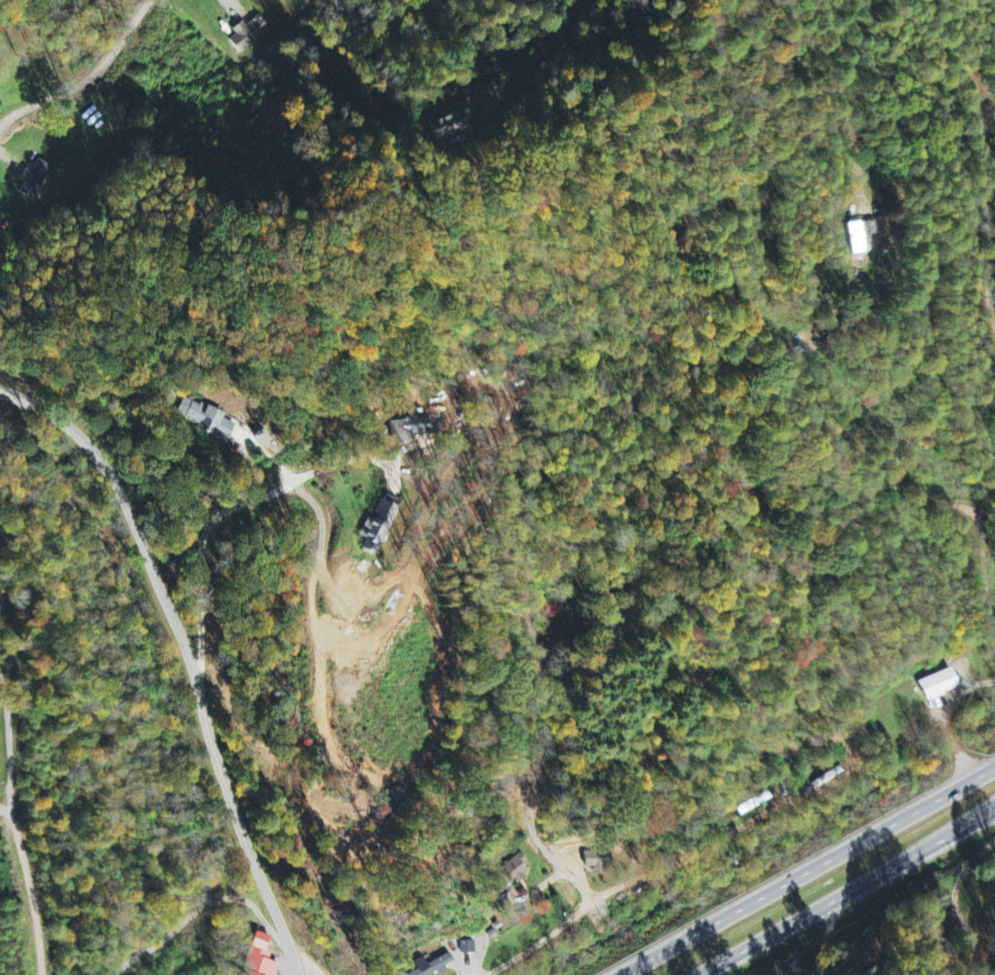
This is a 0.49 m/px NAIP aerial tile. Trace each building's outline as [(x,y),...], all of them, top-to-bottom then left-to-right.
[(226,40),(235,54),(269,33),(258,16),(242,27),(239,22),(228,30),(232,36),(226,40)] [(469,131),(464,110),(424,120),(429,141),(469,131)] [(59,170),(35,157),(22,182),(23,183),(18,193),(40,205),(59,170)] [(239,426),(225,419),(227,413),(187,396),(178,416),(233,440),(239,426)] [(917,681),(924,700),(957,689),(951,670),(917,681)] [(280,965),(271,962),(274,953),(267,951),(271,938),(254,933),(242,969),(248,971),(247,974),(276,974),(280,965)] [(476,954),(476,942),(451,943),(452,950),(461,949),(461,954),(476,954)] [(409,974),(430,974),(436,972),(437,974),(440,974),(447,972),(445,967),(455,963),(449,950),(407,970),(409,974)]
